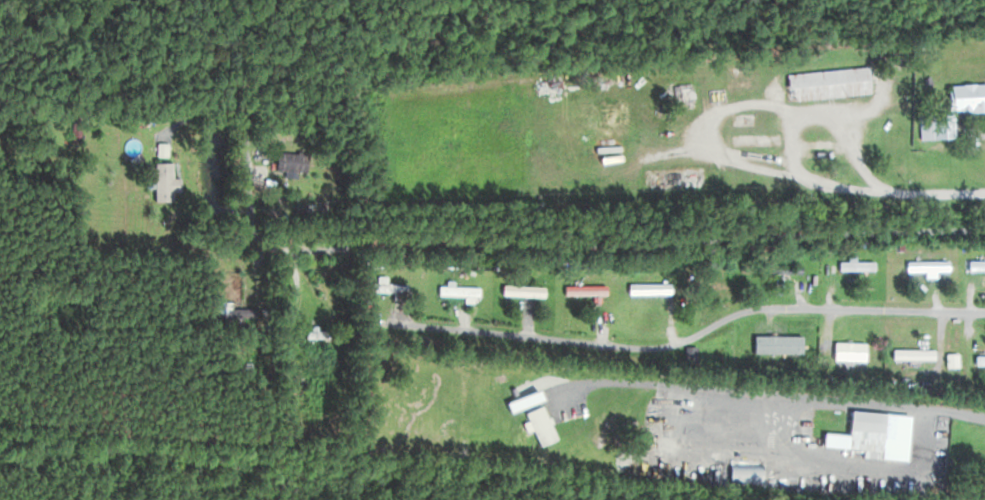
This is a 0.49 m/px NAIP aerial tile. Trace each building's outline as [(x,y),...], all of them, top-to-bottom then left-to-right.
[(782,73),(784,101),(867,95),(865,67),(782,73)] [(692,108),(692,83),(666,83),(666,108),(692,108)] [(984,84),(944,84),(944,110),(984,110),(984,84)] [(945,114),(917,114),(917,138),(945,138),(945,114)] [(302,152),(269,152),(269,171),(302,171),(302,152)] [(148,201),(168,201),(168,191),(175,191),(175,179),(168,179),(168,162),(148,162),(148,201)] [(984,271),(984,259),(963,259),(963,271),(984,271)] [(834,271),(870,271),(870,260),(834,260),(834,271)] [(902,271),(944,271),(944,260),(902,260),(902,271)] [(371,293),(403,293),(403,283),(371,283),(371,293)] [(664,283),(624,283),(624,293),(664,293),(664,283)] [(541,285),(498,285),(498,295),(541,295),(541,285)] [(602,285),(560,285),(560,295),(602,295),(602,285)] [(475,286),(434,286),(434,297),(475,297),(475,286)] [(228,308),(228,299),(204,298),(203,322),(254,322),(254,308),(228,308)] [(862,359),(862,342),(829,342),(829,359),(862,359)] [(799,344),(764,344),(764,353),(799,353),(799,344)] [(895,359),(928,359),(928,349),(895,349),(895,359)] [(955,354),(943,354),(943,367),(955,367),(955,354)] [(969,355),(969,365),(984,365),(984,355),(969,355)] [(553,439),(540,405),(522,412),(535,446),(553,439)] [(844,411),(841,449),(876,451),(878,413),(844,411)] [(723,482),(756,482),(756,465),(723,465),(723,482)]
